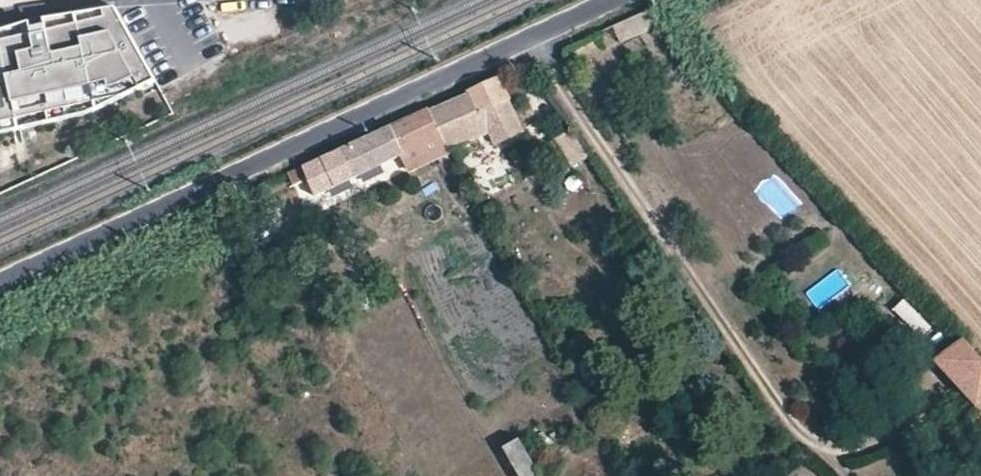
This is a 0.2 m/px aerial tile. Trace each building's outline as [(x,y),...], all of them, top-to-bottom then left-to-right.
[(95,112),(159,78),(117,6),(88,12),(0,29),(0,133),(95,112)] [(468,91),(478,109),(460,118),(470,142),(489,133),(487,129),(515,115),(510,104),(497,77),(468,91)] [(308,179),(315,195),(401,156),(408,170),(425,163),(449,152),(433,114),(429,108),(335,151),(288,173),(295,184),(308,179)] [(455,165),(449,152),(425,163),(432,178),(455,165)] [(976,403),(980,411),(980,358),(963,339),(935,358),(944,368),(976,403)] [(503,446),(520,475),(536,475),(540,474),(519,437),(503,446)]
